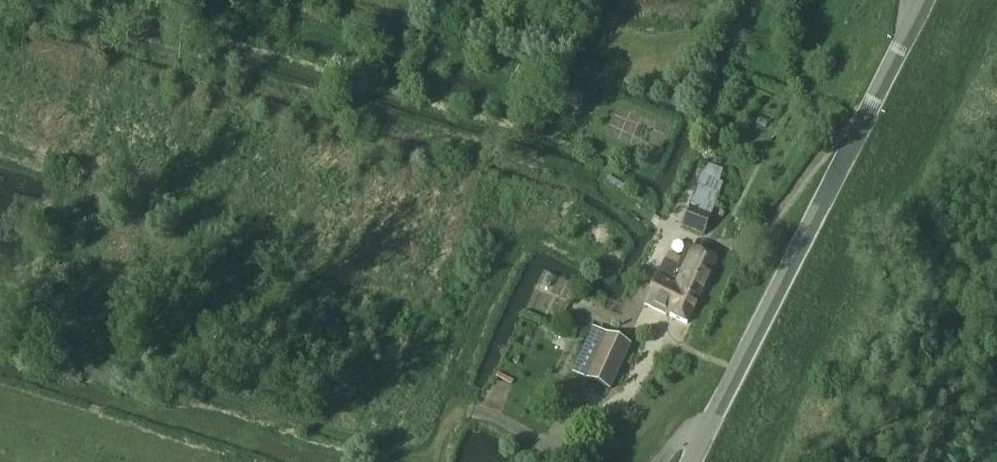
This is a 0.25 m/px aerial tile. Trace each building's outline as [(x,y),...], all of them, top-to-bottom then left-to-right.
[(704,235),(711,217),(690,209),(682,226),(704,235)] [(672,287),(698,300),(716,261),(687,247),(678,268),(665,262),(657,278),(673,286),(672,287)] [(687,324),(698,300),(672,287),(673,286),(657,278),(645,305),(687,324)] [(607,336),(586,381),(610,392),(630,347),(607,336)]
